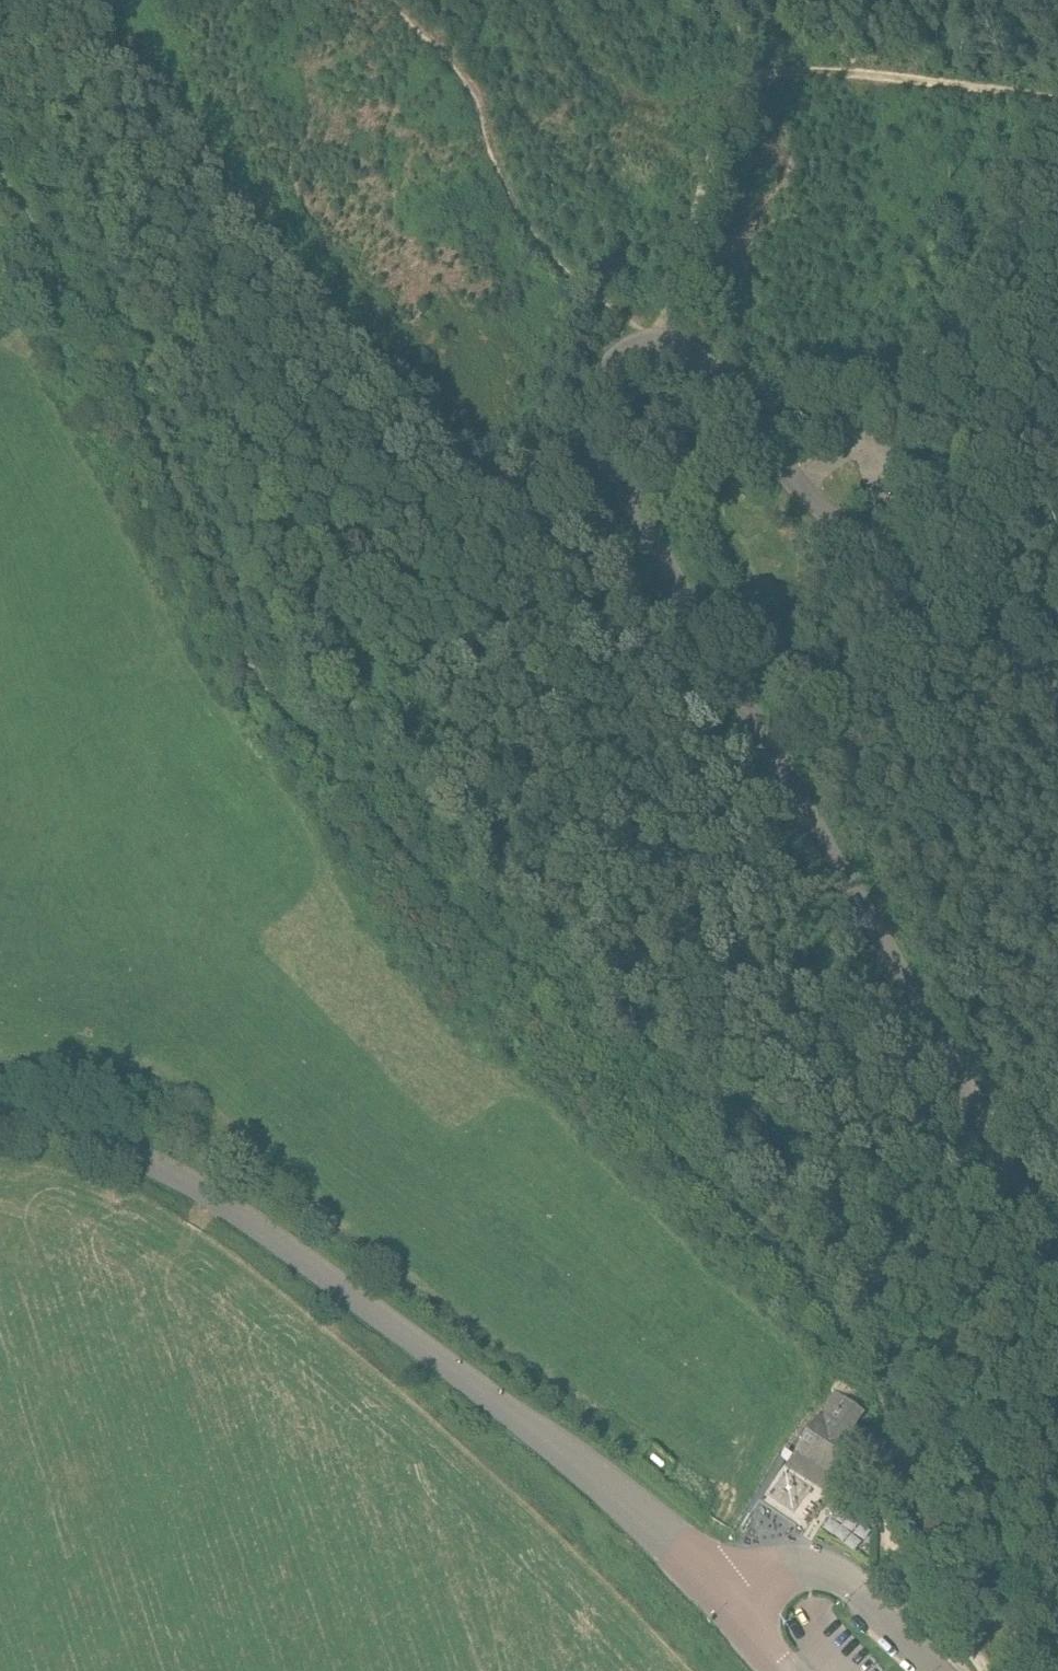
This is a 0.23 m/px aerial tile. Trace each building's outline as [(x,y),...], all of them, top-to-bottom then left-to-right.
[(822,1416),(807,1438),(795,1456),(796,1457),(797,1455),(837,1481),(836,1483),(837,1484),(842,1476),(863,1445),(867,1448),(874,1438),(858,1427),(866,1413),(836,1393),(821,1416),(822,1416)] [(940,1534),(943,1514),(928,1513),(928,1514),(929,1514),(927,1531),(926,1531),(926,1532),(940,1534)]
